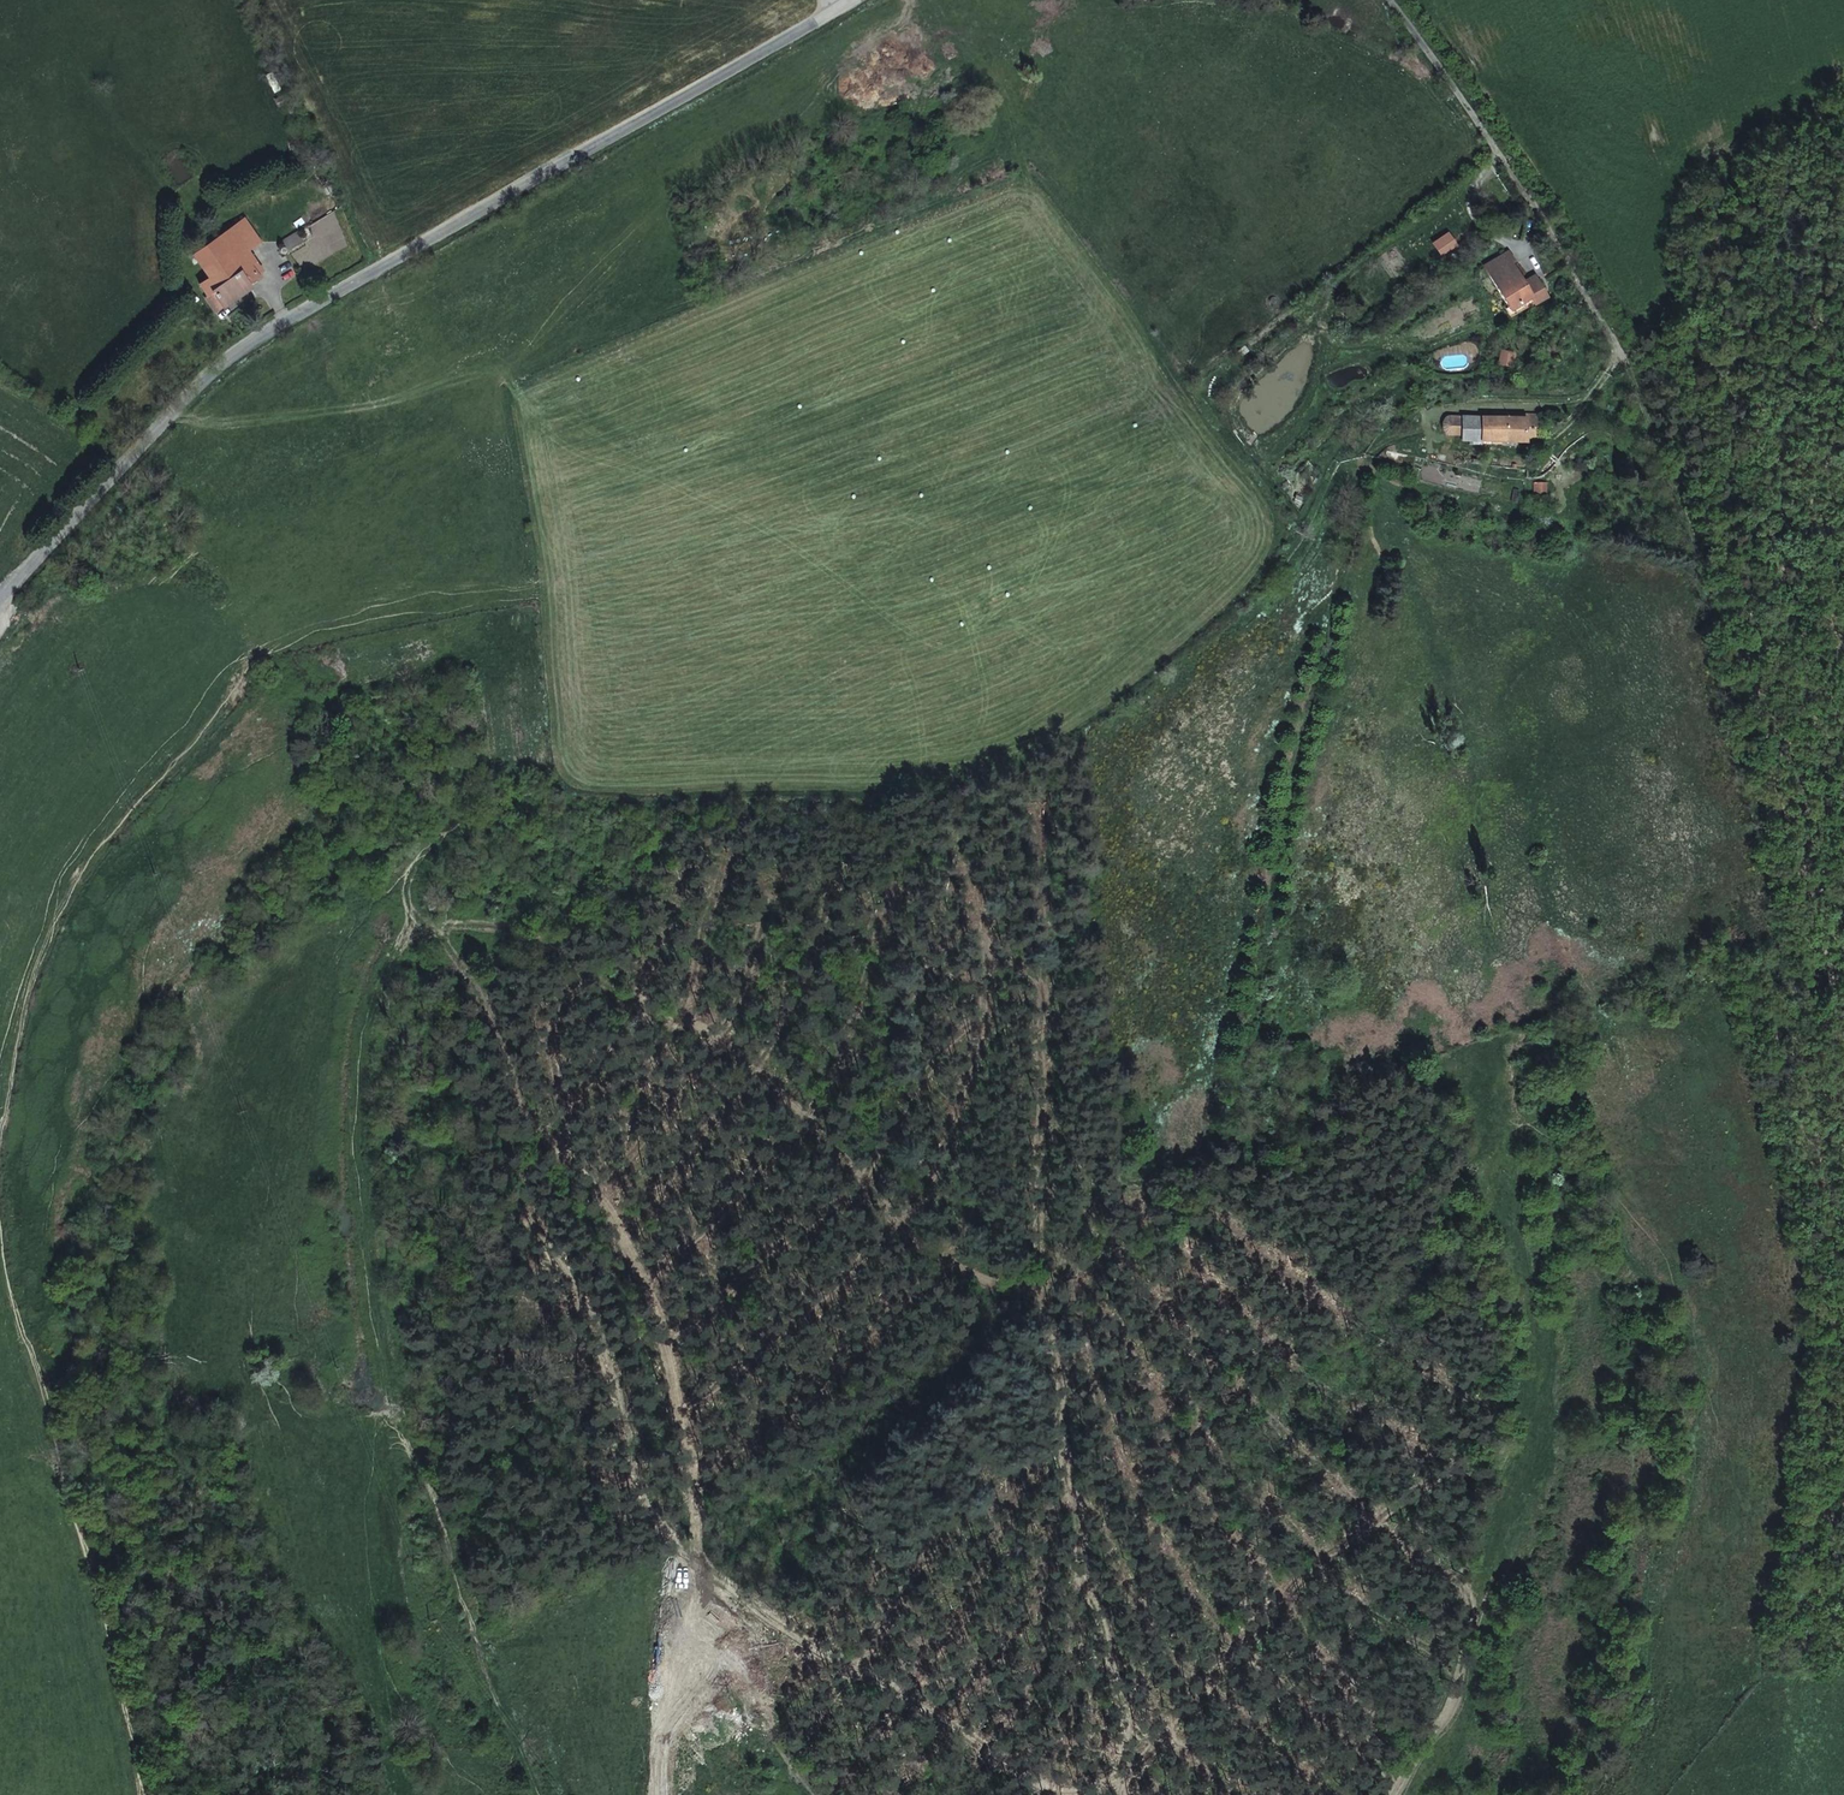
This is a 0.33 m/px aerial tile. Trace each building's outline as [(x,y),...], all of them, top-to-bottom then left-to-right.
[(223,227),(238,250),(246,244),(231,222),(223,227)] [(215,233),(230,255),(238,250),(223,227),(215,233)] [(296,229),(282,238),(288,248),(303,238),(296,229)] [(215,233),(202,242),(226,277),(239,268),(230,255),(215,233)] [(202,242),(191,250),(206,273),(199,278),(208,291),(212,288),(223,303),(237,293),(226,277),(202,242)] [(239,268),(255,257),(246,244),(238,250),(230,255),(239,268)] [(1492,262),(1514,303),(1534,292),(1539,300),(1546,296),(1549,284),(1545,276),(1542,278),(1538,271),(1529,276),(1529,275),(1521,258),(1518,260),(1513,250),(1492,262)] [(237,293),(252,283),(250,279),(260,272),(258,269),(261,267),(255,257),(239,268),(226,277),(237,293)] [(1534,292),(1514,303),(1519,312),(1539,300),(1534,292)] [(1463,433),(1464,414),(1448,414),(1446,414),(1443,415),(1442,417),(1441,418),(1440,421),(1440,423),(1440,426),(1441,428),(1443,429),(1446,430),(1447,431),(1448,433),(1463,433)] [(1526,438),(1534,438),(1536,418),(1464,414),(1463,433),(1463,439),(1526,441),(1526,438)]
